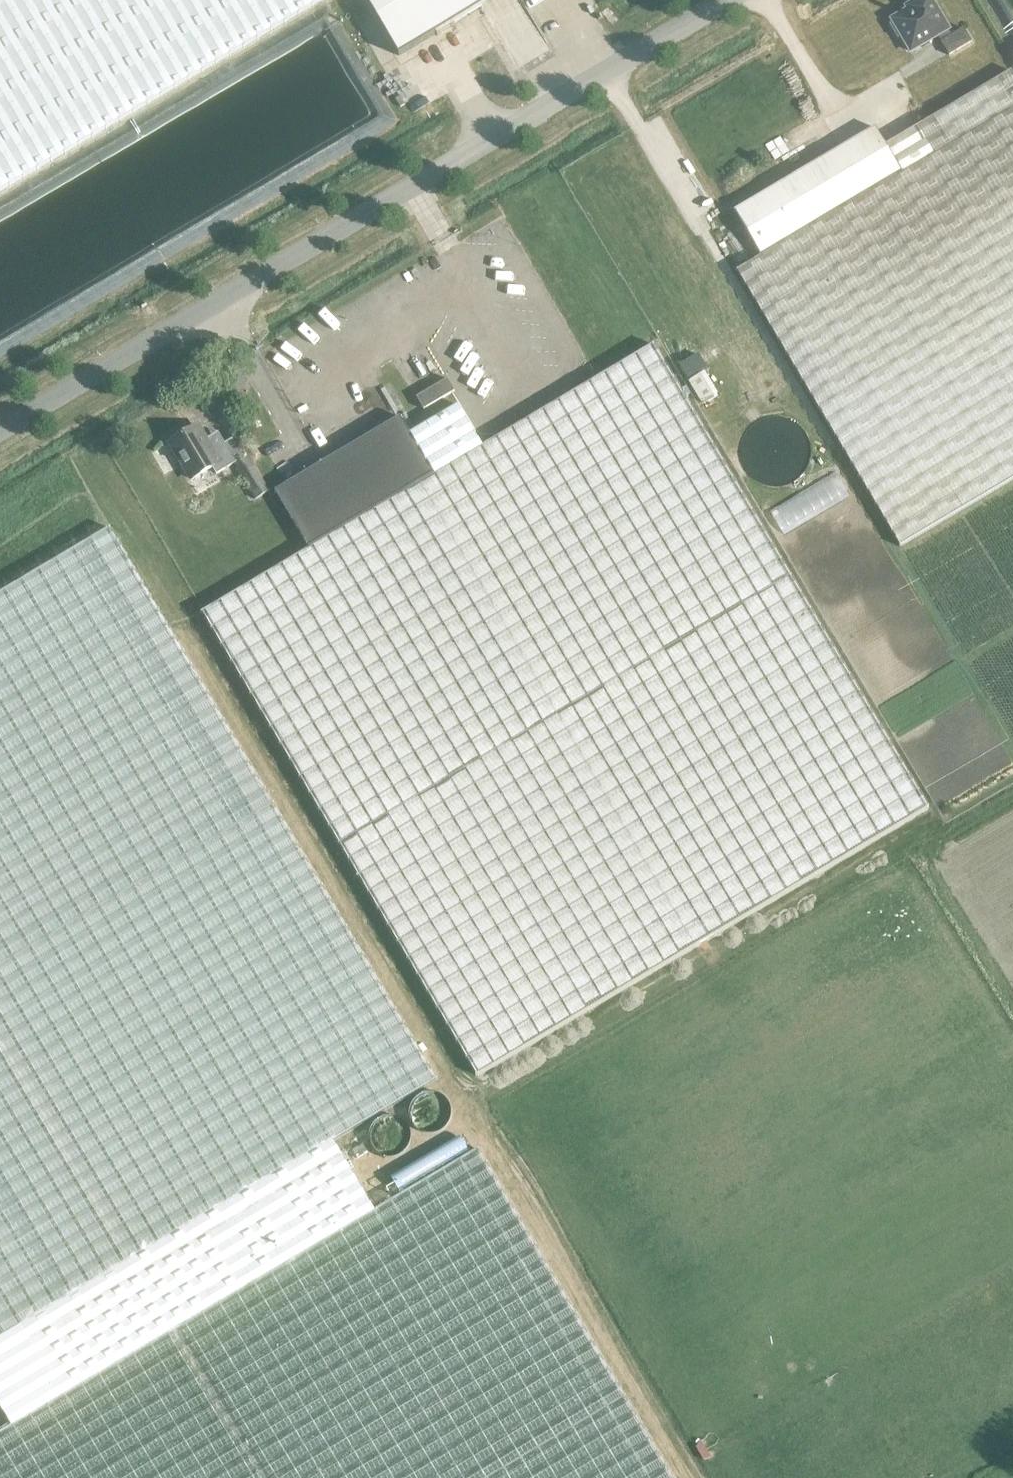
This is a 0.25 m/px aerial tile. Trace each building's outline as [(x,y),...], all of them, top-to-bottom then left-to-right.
[(322,0),(0,0),(0,191),(322,0)] [(399,56),(479,9),(474,0),(365,0),(399,56)] [(914,2),(913,1),(903,6),(906,11),(891,20),(894,24),(891,25),(898,38),(901,36),(911,52),(941,34),(945,40),(941,42),(949,56),(972,43),(963,29),(951,36),(948,30),(949,30),(931,0),(918,0),(914,2)] [(902,172),(736,271),(900,547),(1012,480),(1012,75),(1011,71),(886,145),(902,172)] [(899,172),(873,127),(736,209),(762,253),(899,172)] [(277,492),(310,547),(201,611),(476,1076),(927,808),(652,344),(481,445),(457,404),(410,432),(402,417),(277,492)] [(807,437),(804,432),(803,430),(799,425),(793,421),(786,418),(778,417),(769,417),(762,419),(755,423),(749,428),(745,434),(742,440),(741,446),(740,454),(742,461),(745,469),(750,476),(756,481),(763,484),(770,486),(777,487),(783,486),(790,484),(796,480),(802,474),(807,467),(809,460),(810,452),(809,444),(807,437)] [(185,435),(183,434),(181,434),(175,438),(174,441),(170,443),(172,447),(171,451),(177,460),(180,460),(192,480),(212,468),(216,475),(236,463),(229,451),(217,458),(198,427),(185,435)] [(0,594),(0,1341),(23,1327),(49,1372),(0,1401),(0,1407),(11,1426),(0,1433),(0,1477),(672,1477),(477,1150),(374,1211),(334,1143),(437,1081),(109,529),(0,594)]
